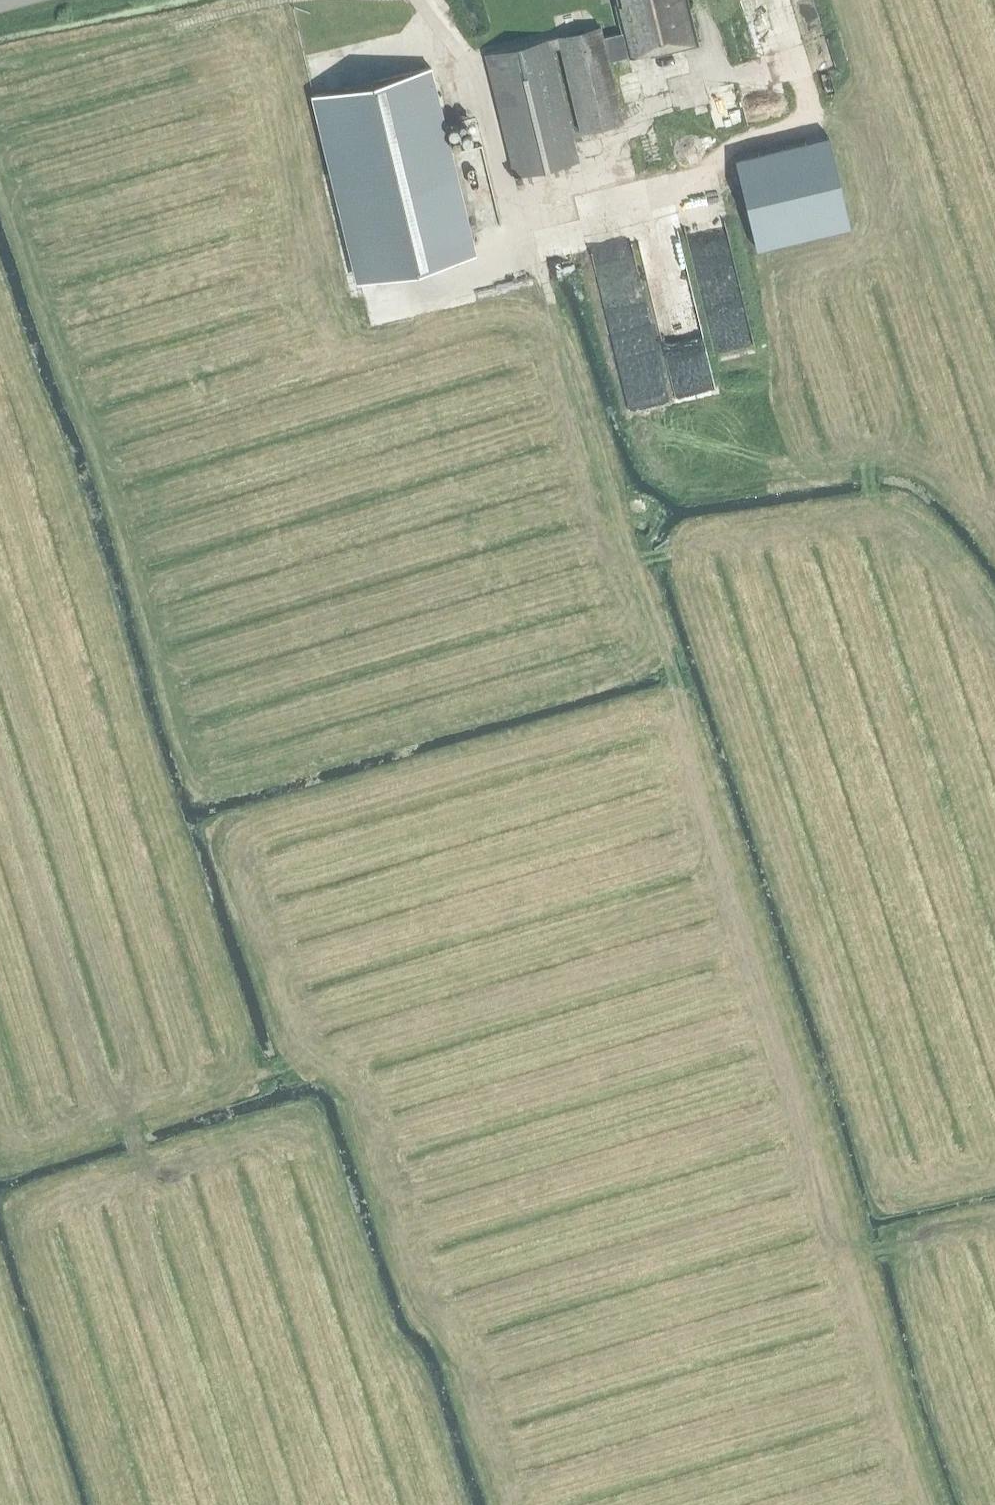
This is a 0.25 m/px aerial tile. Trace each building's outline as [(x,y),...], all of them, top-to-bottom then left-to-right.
[(689,0),(620,0),(621,3),(616,4),(624,34),(604,39),(601,27),(483,56),(513,177),(577,162),(550,50),(560,48),(581,133),(624,122),(609,62),(627,57),(628,58),(650,53),(651,57),(700,45),(689,0)] [(755,51),(784,42),(772,0),(740,0),(755,51)] [(310,95),(355,282),(476,254),(431,66),(310,95)] [(667,152),(706,141),(697,111),(658,122),(667,152)] [(828,136),(735,159),(756,248),(849,226),(828,136)]
